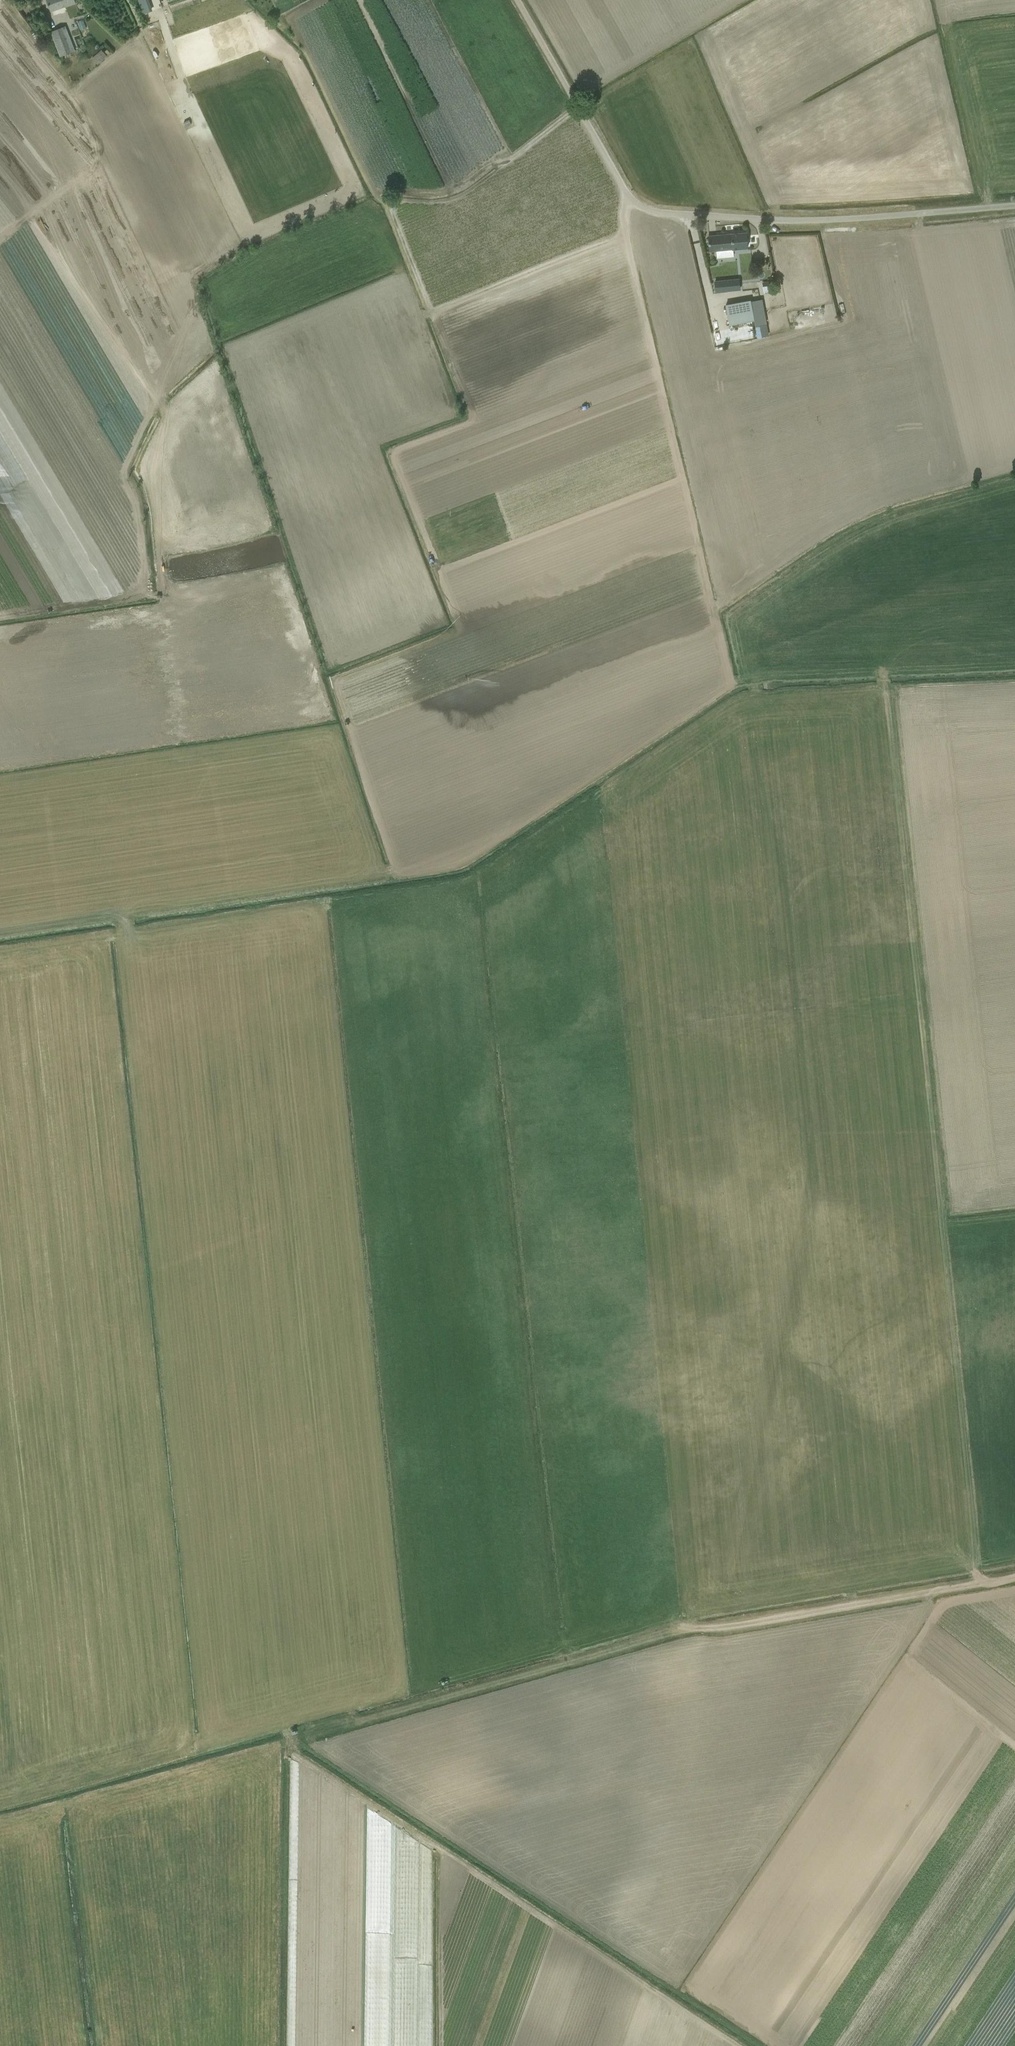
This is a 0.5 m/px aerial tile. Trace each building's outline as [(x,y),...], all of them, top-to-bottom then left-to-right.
[(74,0),(47,0),(50,7),(51,11),(75,3),(74,0)] [(60,56),(75,51),(65,26),(51,32),(60,56)] [(98,65),(111,52),(107,49),(104,52),(101,49),(92,58),(98,65)] [(748,248),(747,242),(746,232),(708,236),(709,246),(710,251),(748,248)] [(717,270),(740,268),(738,254),(716,256),(717,270)] [(739,278),(715,281),(716,291),(740,288),(739,278)] [(764,293),(774,292),(772,281),(762,282),(764,293)] [(750,300),(725,304),(729,325),(754,320),(750,300)] [(759,332),(783,326),(781,318),(757,324),(759,332)]
